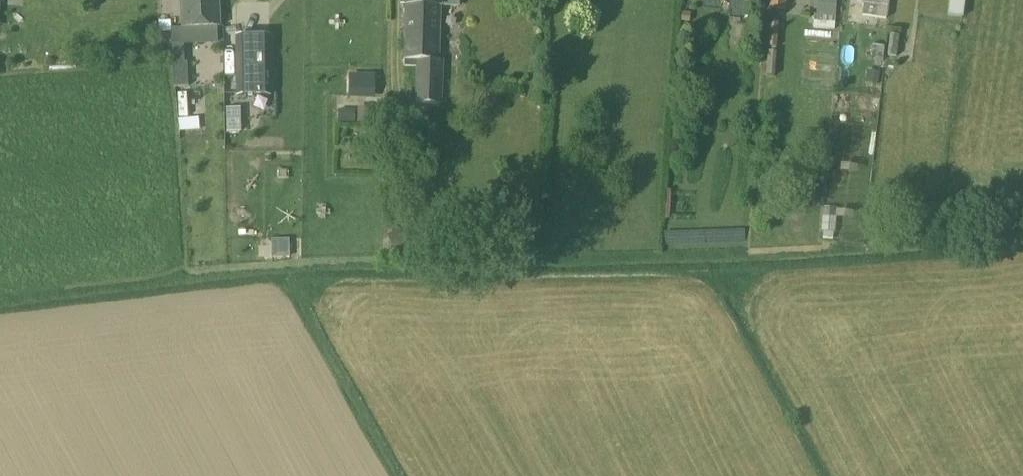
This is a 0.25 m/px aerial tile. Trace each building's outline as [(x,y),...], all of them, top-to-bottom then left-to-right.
[(182,27),(221,26),(220,0),(181,0),(182,27)] [(404,66),(417,67),(417,71),(423,72),(422,103),(442,103),(444,60),(439,60),(441,5),(461,6),(461,0),(405,0),(405,5),(403,60),(404,60),(404,66)] [(786,0),(771,0),(770,11),(785,13),(786,0)] [(817,16),(836,17),(837,0),(818,0),(817,16)] [(863,16),(886,19),(889,0),(865,0),(863,16)] [(948,16),(960,18),(960,17),(963,0),(950,0),(948,16)] [(689,23),(691,14),(682,13),(681,22),(689,23)] [(770,23),(768,46),(778,48),(779,23),(770,23)] [(891,34),(888,55),(897,57),(900,36),(891,34)] [(270,36),(238,37),(239,96),(271,95),(270,36)] [(123,47),(107,46),(107,59),(123,60),(123,47)] [(876,46),(873,61),(883,62),(885,48),(876,46)] [(768,51),(766,75),(775,76),(777,52),(768,51)] [(184,62),(172,63),(172,65),(173,86),(175,86),(176,86),(188,86),(187,62),(184,62)] [(868,70),(866,83),(879,84),(881,71),(868,70)] [(350,73),(349,97),(375,98),(376,74),(350,73)] [(338,109),(338,123),(356,123),(356,109),(338,109)] [(359,112),(359,121),(371,121),(371,112),(359,112)] [(240,120),(227,120),(228,132),(240,132),(240,120)] [(822,217),(836,218),(836,209),(823,208),(822,217)]
